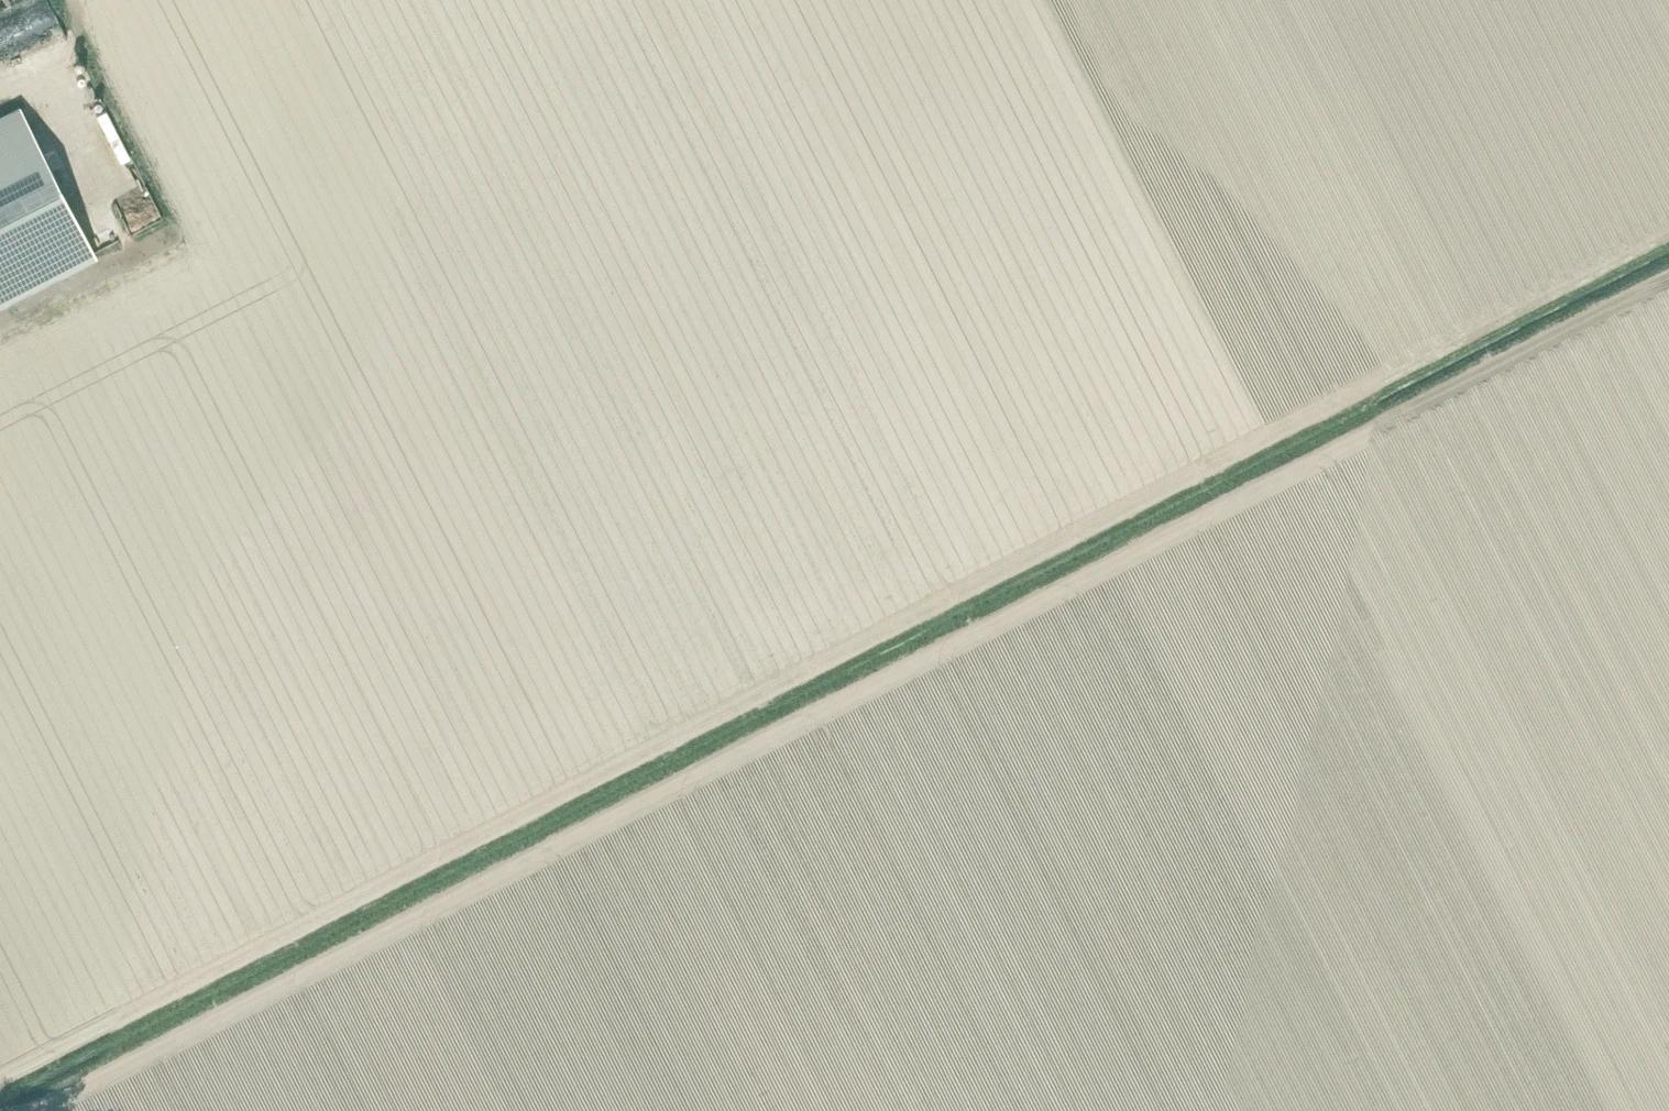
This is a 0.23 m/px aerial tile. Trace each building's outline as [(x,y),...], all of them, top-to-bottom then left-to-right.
[(9,13),(21,33),(45,19),(34,0),(31,0),(9,13)] [(95,253),(22,110),(0,121),(0,301),(95,253)]
